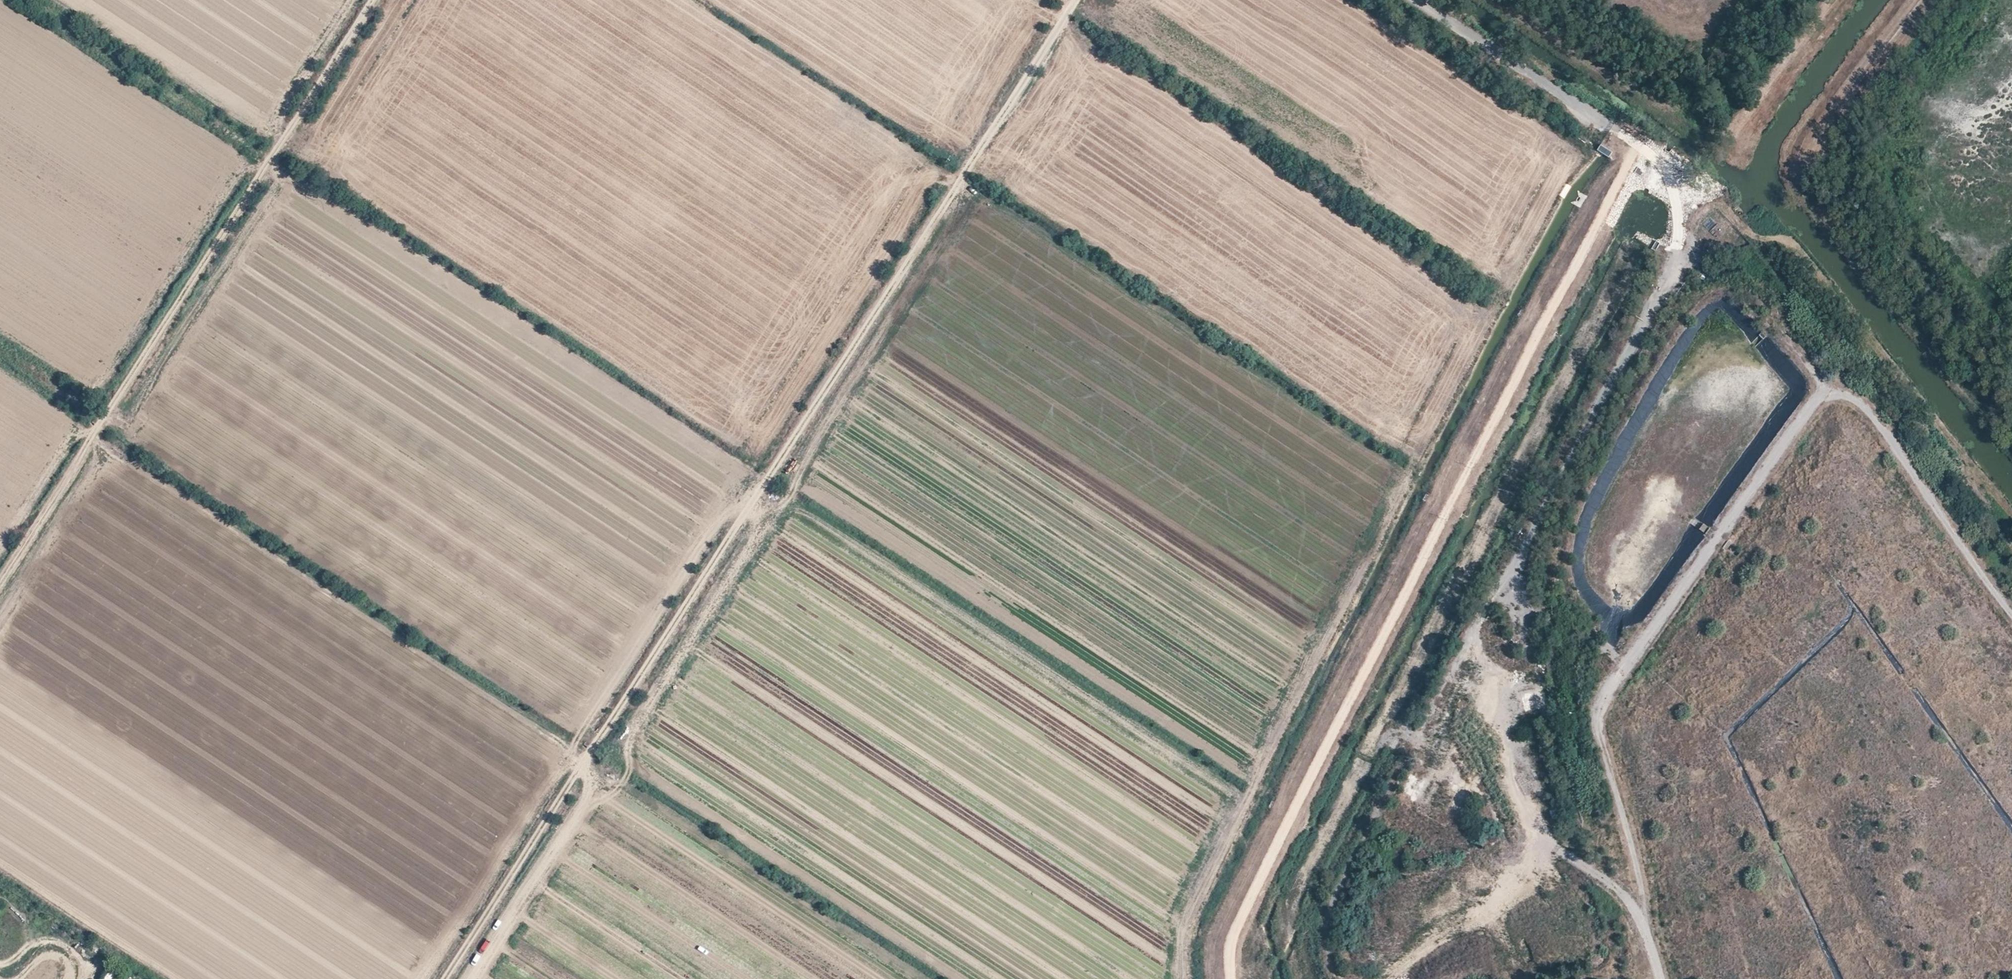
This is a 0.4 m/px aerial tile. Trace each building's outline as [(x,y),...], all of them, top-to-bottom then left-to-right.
[(1691,260),(1689,266),(1698,269),(1700,263),(1691,260)] [(1517,747),(1532,749),(1533,741),(1518,739),(1517,747)] [(1434,872),(1428,876),(1434,885),(1440,881),(1434,872)] [(103,978),(116,978),(119,974),(109,968),(103,978)]
